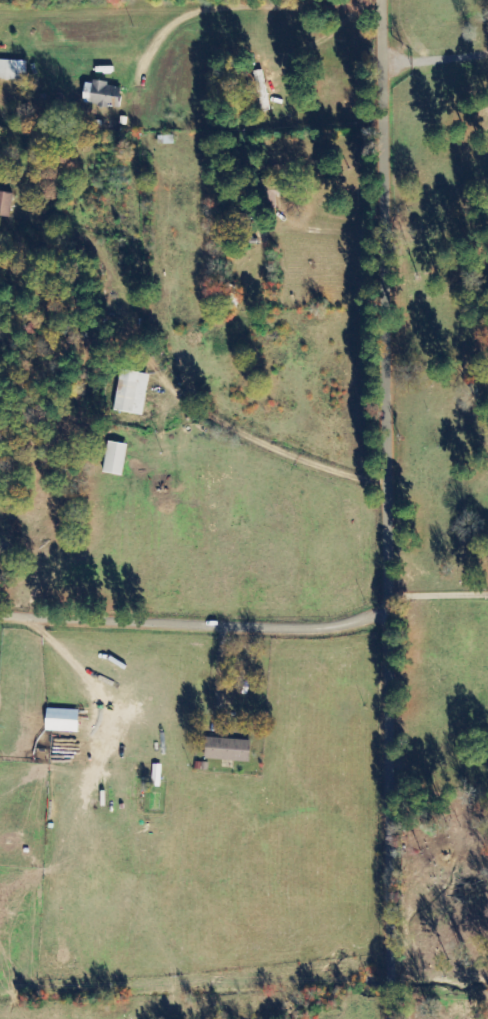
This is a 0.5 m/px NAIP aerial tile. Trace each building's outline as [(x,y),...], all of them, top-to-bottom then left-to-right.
[(0,60),(0,80),(27,80),(27,61),(0,60)] [(83,103),(116,109),(120,87),(87,81),(83,103)] [(10,218),(14,194),(0,192),(0,216),(10,218)] [(150,375),(126,371),(123,391),(118,390),(114,411),(142,416),(150,375)] [(103,473),(122,476),(128,445),(109,442),(103,473)] [(78,732),(79,710),(46,709),(46,731),(78,732)] [(250,762),(251,740),(206,739),(206,761),(250,762)]
